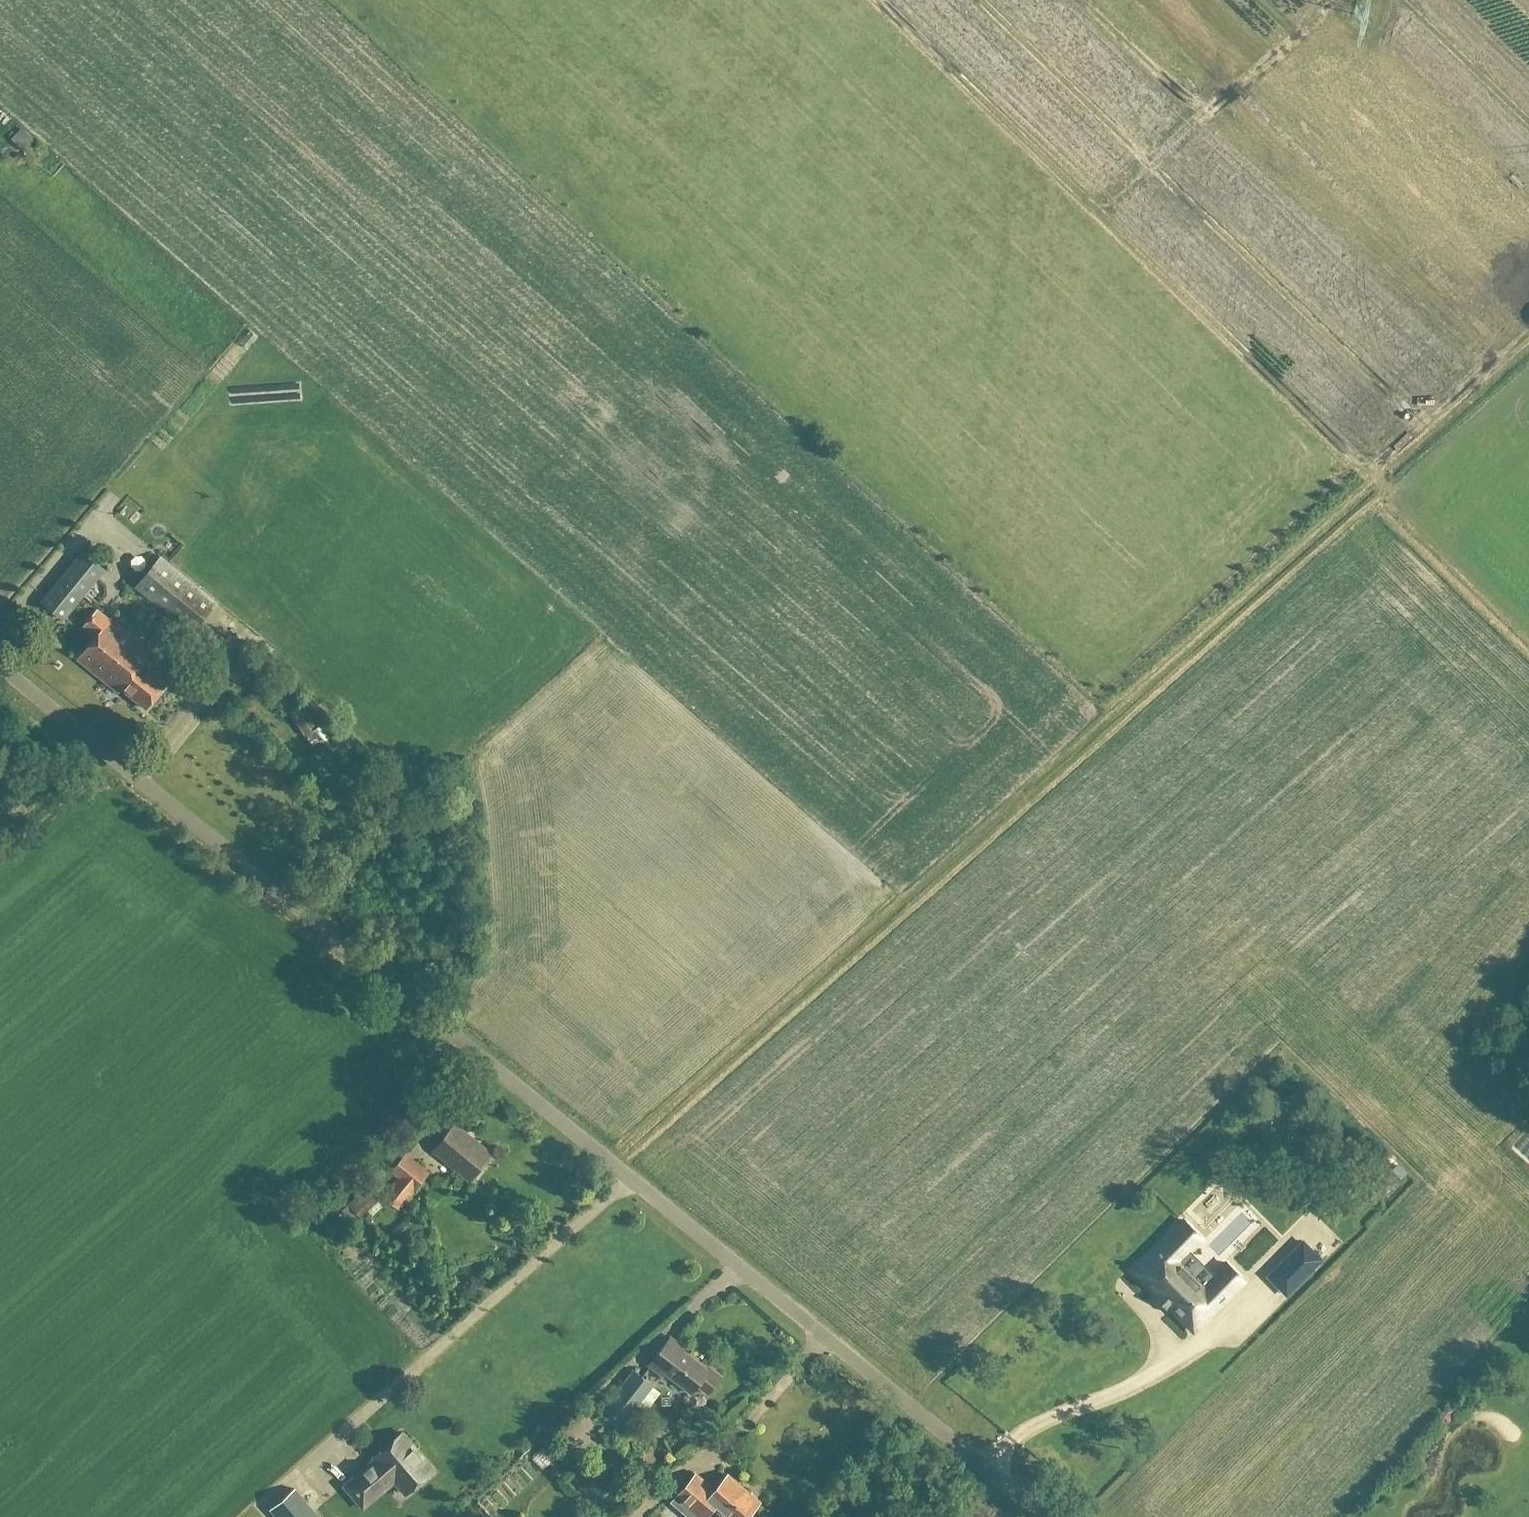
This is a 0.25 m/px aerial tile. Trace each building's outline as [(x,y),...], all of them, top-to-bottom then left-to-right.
[(104,571),(82,553),(41,603),(63,620),(104,571)] [(217,604),(161,558),(136,589),(191,635),(217,604)] [(109,621),(97,611),(83,628),(95,638),(76,660),(118,694),(121,690),(145,710),(166,684),(142,664),(151,653),(110,620),(109,621)] [(468,1182),(490,1154),(455,1125),(432,1153),(468,1182)] [(382,1198),(399,1211),(428,1174),(406,1154),(390,1173),(396,1179),(382,1198)] [(359,1219),(377,1203),(365,1189),(347,1205),(359,1219)] [(1152,1266),(1138,1281),(1152,1295),(1149,1297),(1161,1309),(1164,1306),(1178,1320),(1186,1312),(1196,1321),(1236,1282),(1219,1265),(1202,1282),(1205,1285),(1199,1290),(1168,1259),(1173,1254),(1176,1256),(1193,1239),(1176,1222),(1142,1257),(1152,1266)] [(1300,1245),(1284,1261),(1303,1279),(1318,1263),(1300,1245)] [(1300,1282),(1286,1296),(1295,1305),(1309,1290),(1300,1282)] [(670,1338),(648,1366),(662,1376),(665,1374),(691,1394),(697,1387),(705,1393),(709,1392),(719,1379),(719,1375),(713,1370),(708,1371),(682,1351),(684,1348),(670,1338)] [(622,1423),(652,1386),(634,1371),(604,1408),(622,1423)] [(405,1495),(413,1488),(416,1490),(427,1481),(426,1477),(434,1471),(402,1434),(374,1458),(381,1465),(374,1471),(370,1465),(344,1487),(363,1508),(394,1481),(405,1495)] [(669,1504),(684,1516),(704,1516),(712,1508),(722,1516),(721,1516),(748,1516),(747,1516),(759,1503),(727,1476),(713,1492),(695,1475),(669,1504)] [(276,1516),(318,1516),(295,1490),(270,1511),(276,1516)]
